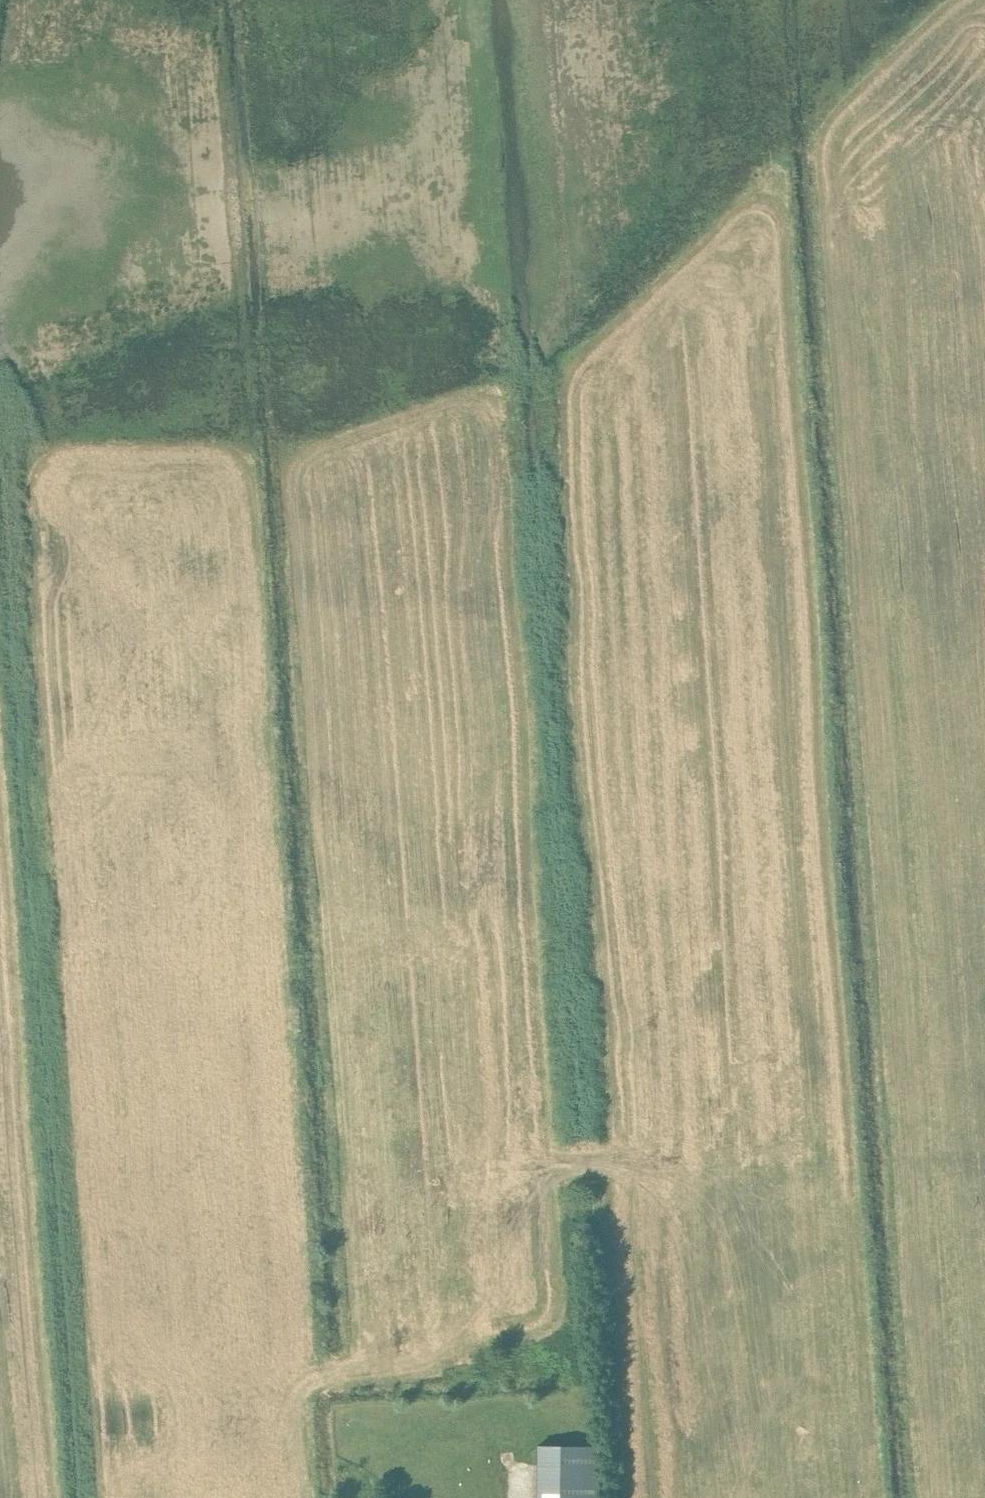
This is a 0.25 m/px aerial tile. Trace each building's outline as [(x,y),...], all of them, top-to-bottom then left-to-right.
[(536,1497),(599,1497),(599,1447),(537,1446),(536,1497)]
